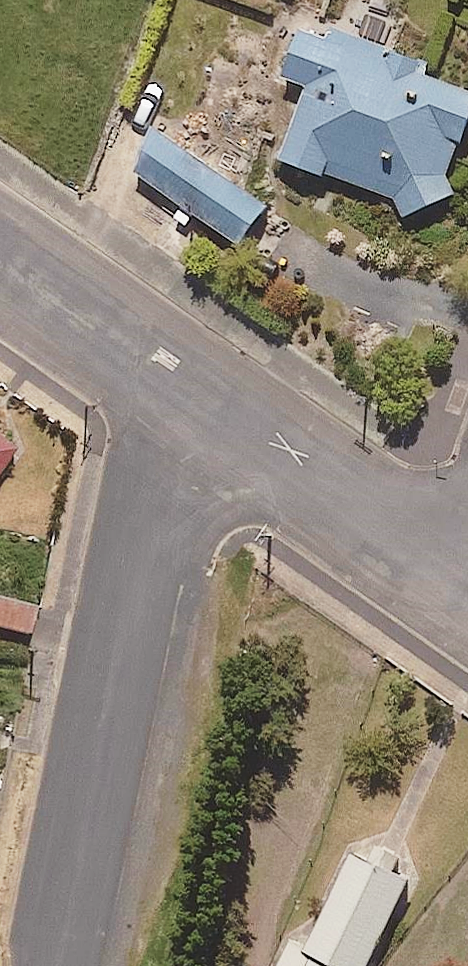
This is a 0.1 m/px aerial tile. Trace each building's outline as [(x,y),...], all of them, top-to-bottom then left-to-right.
[(308,22),(289,78),(312,86),(287,159),(396,197),(406,219),(460,196),(456,177),(467,143),(467,90),(428,76),(432,65),(308,22)] [(273,204),(164,128),(136,169),(244,245),(273,204)] [(0,438),(0,475),(17,450),(0,438)] [(0,600),(0,626),(31,633),(36,609),(0,600)] [(358,847),(312,945),(296,937),(283,965),(375,965),(418,875),(358,847)]
